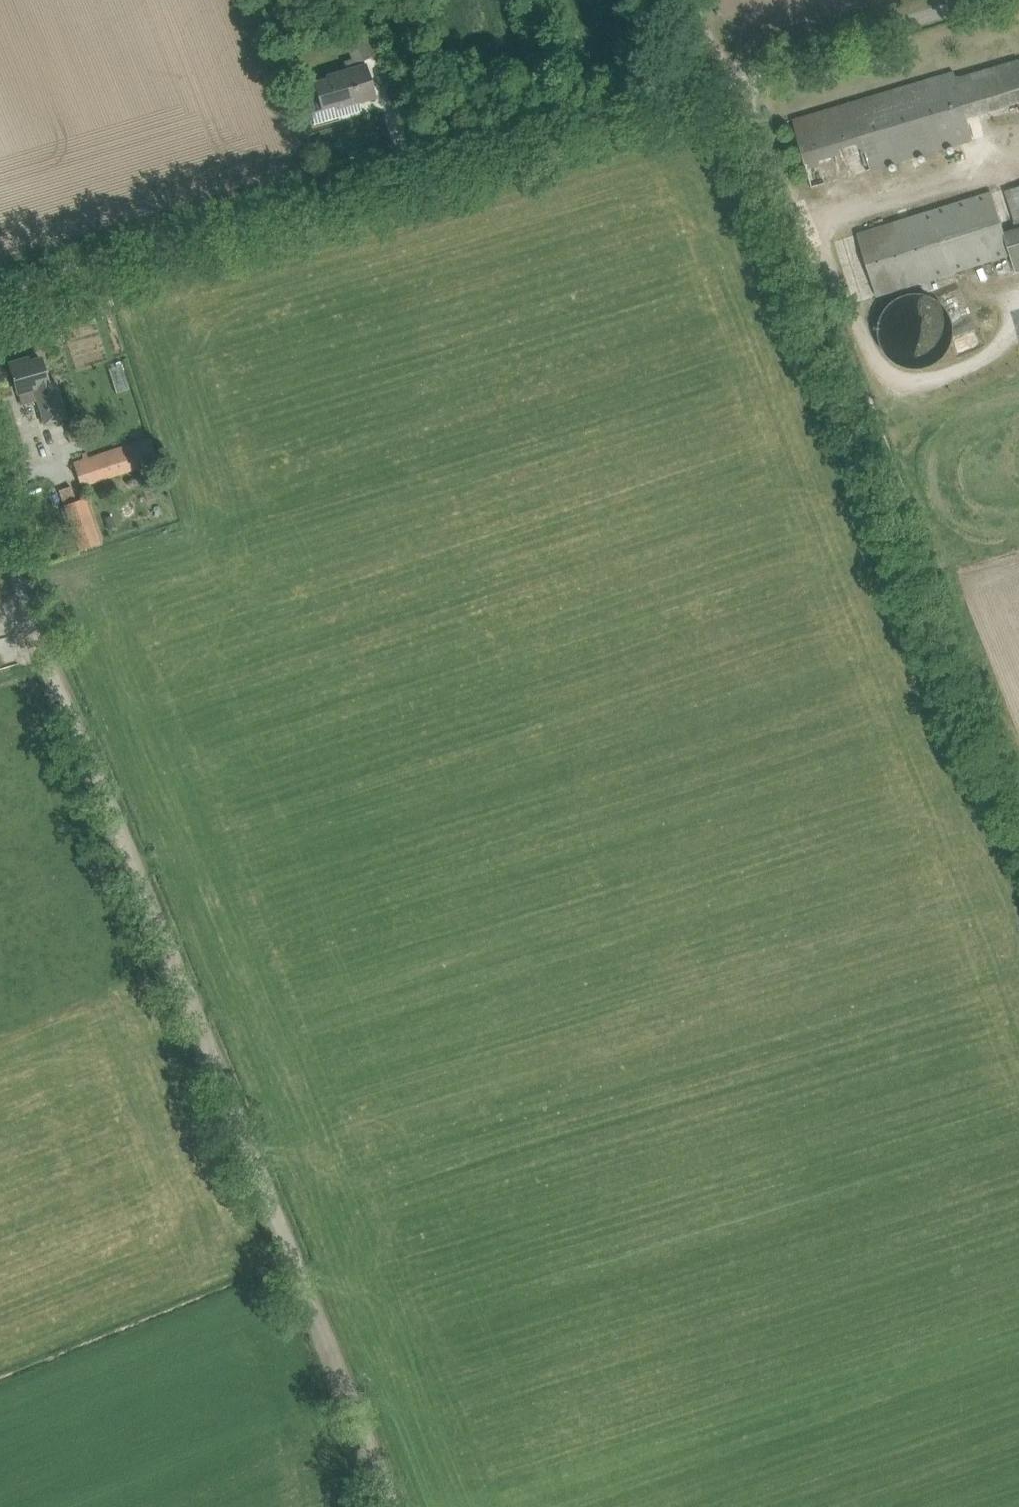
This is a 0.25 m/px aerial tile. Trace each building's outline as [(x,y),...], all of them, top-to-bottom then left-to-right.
[(351,29),(364,61),(379,55),(366,23),(351,29)] [(799,139),(814,186),(974,139),(967,117),(1018,101),(1018,60),(957,78),(955,72),(794,120),(799,139)] [(362,110),(360,102),(376,97),(366,64),(328,76),(329,79),(315,83),(320,98),(309,102),(316,124),(362,110)] [(882,170),(873,173),(875,181),(885,178),(882,170)] [(1006,191),(1018,229),(1005,232),(993,192),(858,234),(877,296),(1012,254),(1017,272),(1018,271),(1018,187),(1006,191)] [(879,328),(879,331),(879,335),(879,338),(880,341),(881,344),(882,347),(884,350),(885,353),(887,355),(890,358),(892,360),(895,362),(897,364),(900,365),(903,367),(906,368),(910,368),(913,369),(916,369),(919,369),(923,369),(926,368),(929,367),(932,366),(935,364),(938,363),(940,361),(943,358),(945,356),(947,354),(949,351),(951,348),(952,345),(953,342),(954,339),(954,335),(954,332),(954,329),(954,326),(953,322),(952,319),(951,316),(950,313),(948,310),(946,307),(944,305),(941,303),(939,301),(936,299),(933,297),(930,296),(927,295),(924,294),(920,294),(917,293),(914,293),(910,294),(907,295),(904,296),(901,297),(898,298),(895,300),(892,302),(890,304),(888,307),(886,309),(884,312),(882,315),(881,318),(880,321),(879,325),(879,328)] [(49,383),(47,378),(42,358),(30,362),(29,358),(10,363),(23,405),(38,401),(45,424),(68,417),(57,381),(49,383)] [(151,438),(73,463),(81,488),(159,462),(151,438)] [(63,521),(69,519),(80,551),(101,544),(86,498),(78,501),(72,486),(58,491),(59,494),(51,497),(55,508),(59,507),(63,521)]
